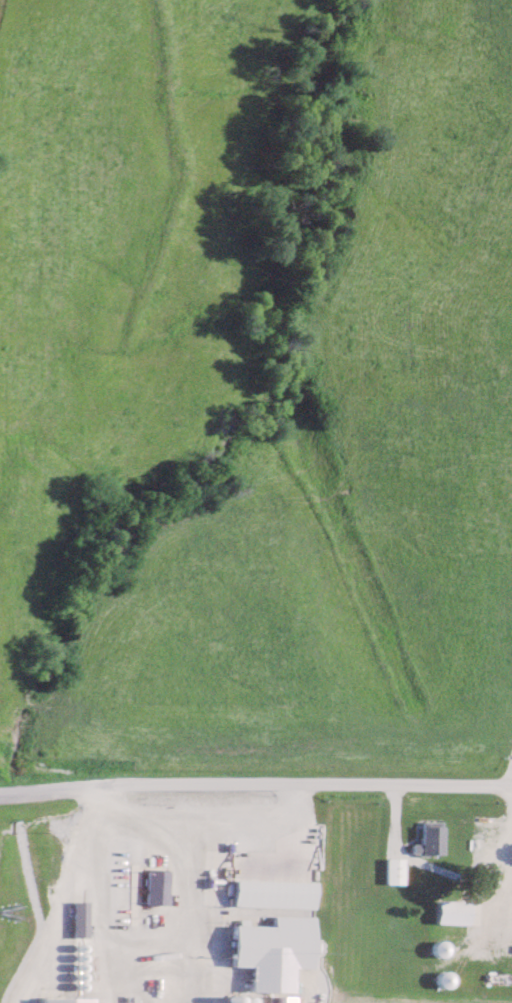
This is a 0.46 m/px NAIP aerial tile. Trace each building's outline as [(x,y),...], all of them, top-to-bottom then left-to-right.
[(446,826),(423,826),(423,844),(415,843),(414,852),(445,853),(446,826)] [(387,883),(405,883),(405,857),(387,857),(387,883)] [(147,903),(170,904),(171,870),(148,869),(147,903)] [(472,901),(440,900),(439,923),(472,924),(472,901)] [(89,937),(89,901),(74,901),(74,937),(89,937)] [(252,991),(296,992),(296,967),(315,968),(317,916),(275,915),(275,925),(237,924),(235,965),(253,965),(252,991)]
